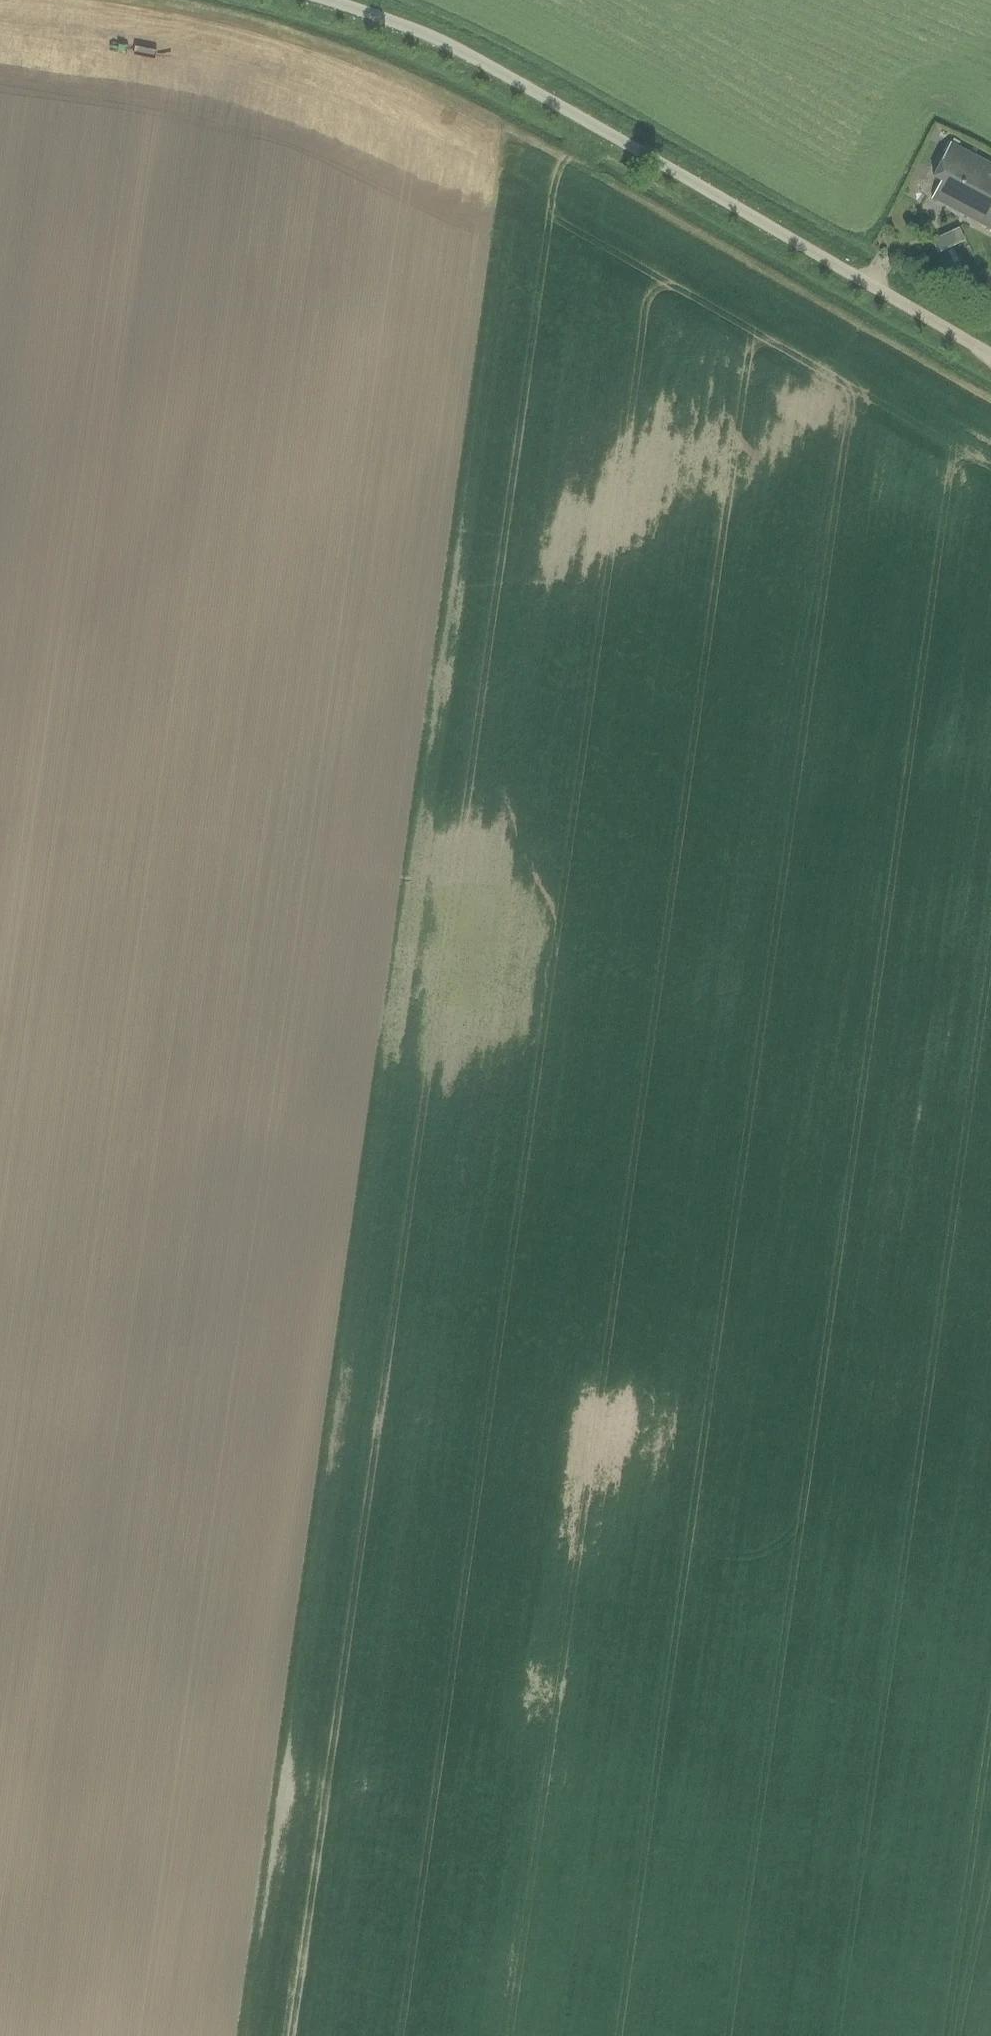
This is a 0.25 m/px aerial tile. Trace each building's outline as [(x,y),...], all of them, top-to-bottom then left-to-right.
[(953,141),(935,175),(943,179),(934,196),(990,226),(990,161),(953,141)]
